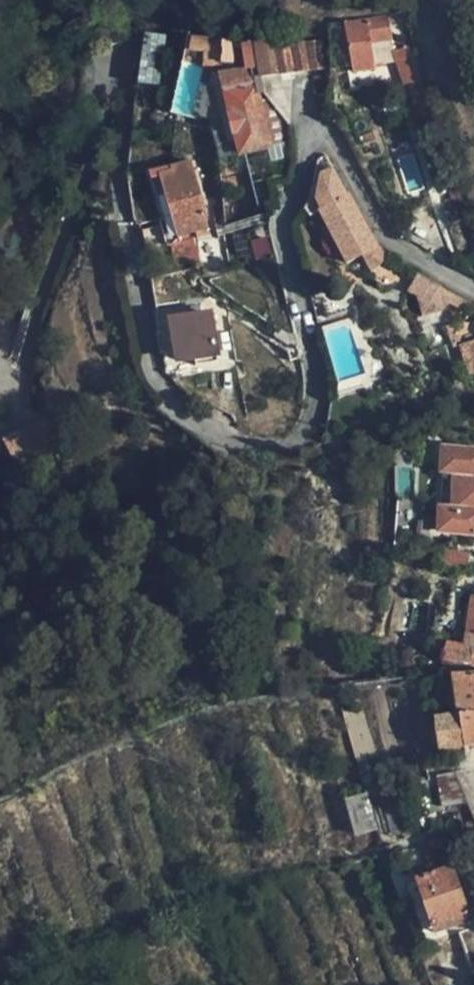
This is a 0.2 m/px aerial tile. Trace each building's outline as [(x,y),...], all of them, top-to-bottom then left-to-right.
[(392,35),(389,12),(377,14),(378,18),(345,23),(352,65),(374,60),(371,40),(392,35)] [(143,82),(162,83),(165,33),(145,32),(143,82)] [(188,36),(186,63),(221,66),(223,38),(188,36)] [(290,43),(294,73),(325,67),(320,38),(290,43)] [(275,46),(279,75),(294,73),(290,43),(275,46)] [(425,102),(407,43),(395,46),(395,61),(410,106),(425,102)] [(264,76),(279,75),(275,46),(259,49),(264,76)] [(237,154),(290,140),(286,117),(272,105),(265,81),(239,88),(235,74),(214,79),(212,88),(225,138),(233,137),(237,154)] [(204,210),(191,164),(172,171),(173,175),(159,179),(164,199),(156,201),(163,222),(172,220),(177,240),(208,230),(202,212),(204,210)] [(346,194),(329,170),(321,175),(322,205),(319,209),(345,262),(366,252),(374,246),(349,193),(346,194)] [(164,228),(141,231),(145,256),(167,251),(164,228)] [(391,254),(374,246),(366,252),(387,265),(391,254)] [(473,274),(473,262),(466,269),(473,274)] [(438,303),(446,287),(421,272),(412,287),(438,303)] [(166,377),(179,375),(178,364),(195,361),(196,368),(217,364),(208,315),(170,321),(169,311),(155,313),(166,377)] [(467,374),(473,373),(473,339),(460,342),(467,374)] [(444,473),(456,473),(454,509),(442,509),(441,531),(473,532),(473,451),(445,450),(444,473)] [(456,473),(444,473),(442,509),(454,509),(456,473)] [(473,597),(468,645),(446,642),(445,661),(468,663),(473,664),(473,597)] [(445,661),(443,676),(453,677),(468,677),(468,663),(445,661)] [(458,716),(464,746),(473,745),(473,676),(468,677),(453,677),(458,716)] [(464,746),(458,716),(435,718),(440,749),(464,746)] [(458,771),(436,775),(443,806),(465,802),(458,771)] [(416,879),(436,871),(433,863),(413,870),(416,879)] [(450,866),(436,871),(416,879),(417,880),(436,931),(469,919),(450,866)] [(436,931),(417,880),(407,885),(425,936),(436,931)]
